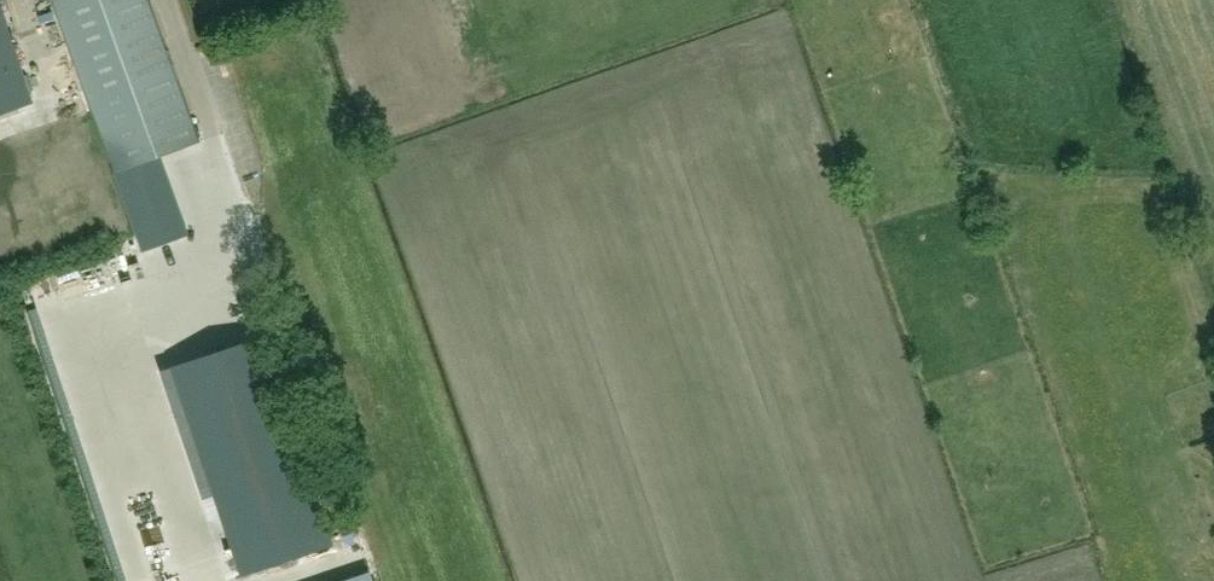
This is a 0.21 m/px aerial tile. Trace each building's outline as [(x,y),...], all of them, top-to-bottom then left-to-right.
[(110,167),(112,171),(195,144),(148,0),(56,0),(110,167)] [(30,102),(0,16),(0,113),(30,102)] [(341,539),(272,330),(180,361),(250,570),(341,539)]
